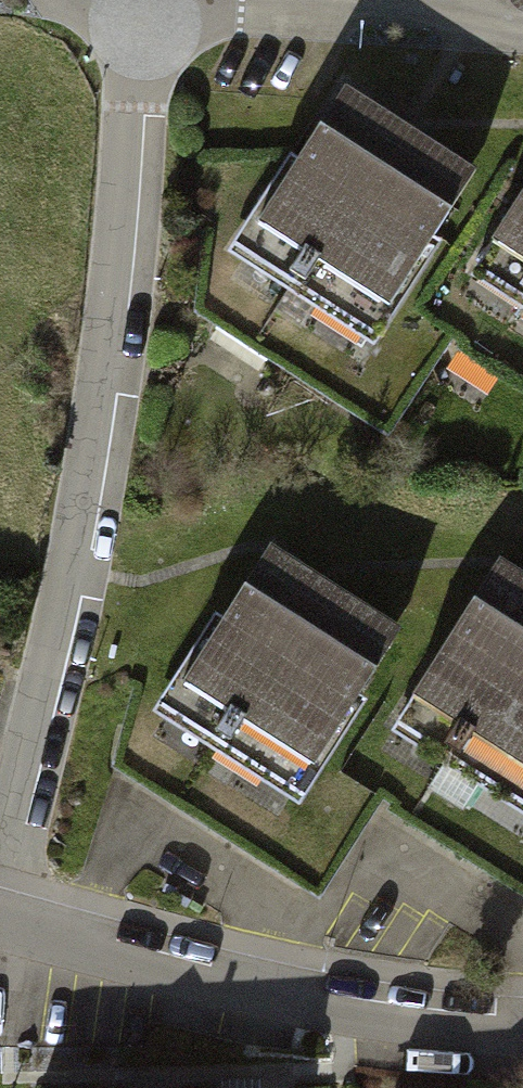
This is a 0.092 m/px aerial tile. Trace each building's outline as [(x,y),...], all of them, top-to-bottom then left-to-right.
[(468,188),(336,103),(244,244),(376,330),(468,188)] [(484,261),(522,285),(522,197),(484,261)] [(401,631),(272,549),(183,687),(313,770),(401,631)] [(499,563),(413,704),(522,771),(522,578),(499,563)]
